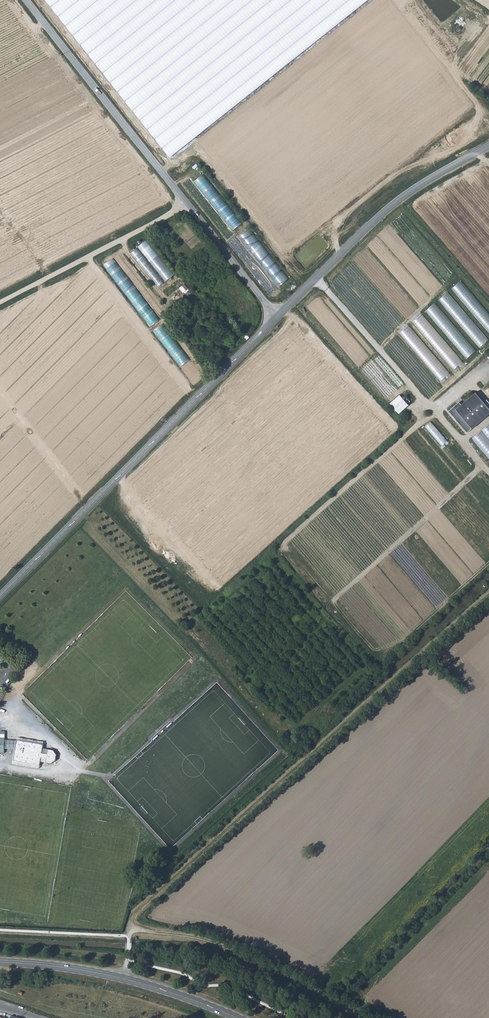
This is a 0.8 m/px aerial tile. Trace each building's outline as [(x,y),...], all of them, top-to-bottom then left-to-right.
[(171,157),(368,0),(46,0),(171,157)] [(250,229),(241,236),(254,252),(256,250),(258,253),(262,249),(265,247),(250,229)] [(160,287),(176,274),(148,239),(138,247),(139,247),(132,253),(160,287)] [(190,288),(186,284),(187,283),(182,278),(177,283),(185,292),(190,288)] [(398,391),(388,400),(391,404),(401,395),(398,391)] [(463,404),(461,402),(450,411),(468,433),(488,415),(488,406),(478,392),(463,404)] [(396,410),(406,401),(405,400),(401,395),(391,404),(396,410)] [(473,438),(488,457),(488,425),(473,438)] [(43,742),(17,738),(14,760),(40,764),(41,757),(46,758),(46,762),(51,763),(56,759),(57,754),(53,750),(48,749),(47,753),(42,753),(43,742)]
